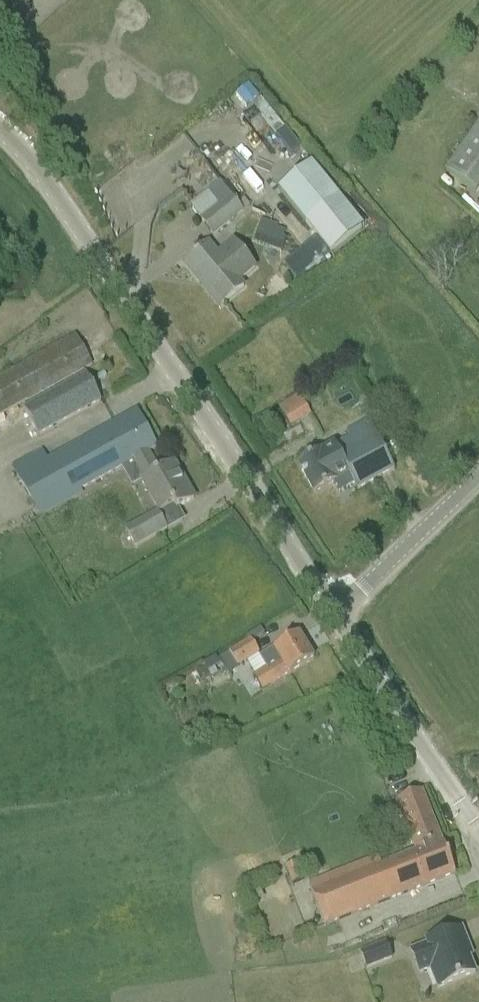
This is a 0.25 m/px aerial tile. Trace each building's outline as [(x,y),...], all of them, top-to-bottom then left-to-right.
[(253,107),(292,156),(301,149),(263,100),(253,107)] [(476,191),(478,186),(478,122),(446,170),(476,191)] [(279,192),(331,256),(363,230),(311,166),(279,192)] [(190,207),(212,235),(242,212),(220,183),(190,207)] [(283,265),(297,282),(330,257),(316,239),(283,265)] [(194,255),(183,264),(196,281),(200,277),(222,305),(243,288),(238,282),(254,269),(233,243),(217,256),(207,244),(197,253),(195,252),(193,254),(194,255)] [(92,365),(75,336),(0,379),(0,417),(92,365)] [(23,410),(37,436),(100,401),(86,375),(23,410)] [(278,407),(289,427),(309,415),(297,395),(278,407)] [(12,468),(34,508),(73,486),(77,493),(132,462),(143,481),(142,482),(159,513),(173,506),(176,511),(193,501),(173,464),(158,472),(148,453),(157,448),(137,411),(47,461),(42,451),(12,468)] [(334,484),(339,493),(354,485),(357,490),(394,471),(367,422),(346,433),(349,439),(320,455),(319,454),(298,465),(314,495),(334,484)] [(128,536),(135,548),(165,531),(158,519),(128,536)] [(253,678),(261,692),(314,660),(298,635),(259,659),(266,670),(253,678)] [(222,666),(226,675),(259,655),(250,641),(218,661),(222,666)] [(216,657),(204,664),(209,674),(222,666),(218,661),(216,657)] [(307,885),(324,927),(455,875),(421,792),(395,802),(415,852),(381,866),(377,857),(307,885)] [(426,945),(410,952),(419,974),(435,968),(443,987),(456,982),(475,974),(465,950),(469,948),(461,929),(425,943),(426,945)] [(392,959),(386,944),(360,954),(366,969),(392,959)]
